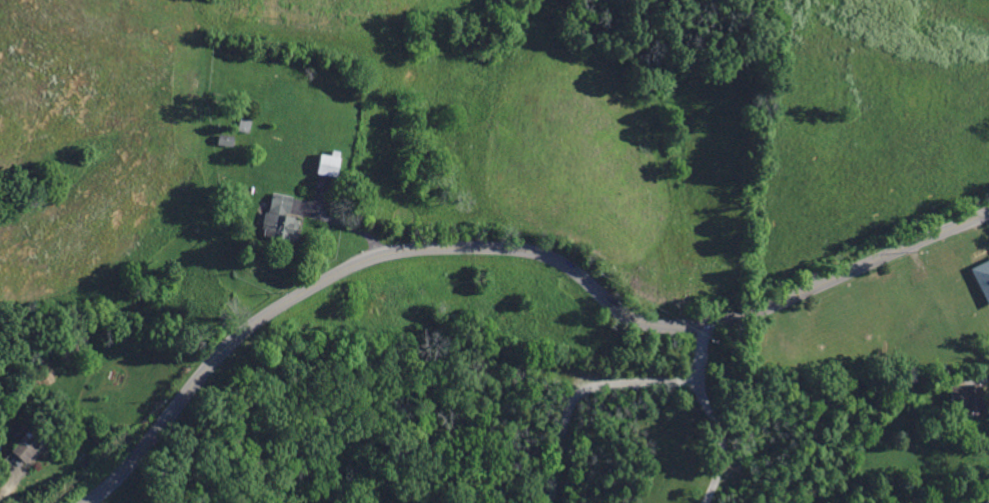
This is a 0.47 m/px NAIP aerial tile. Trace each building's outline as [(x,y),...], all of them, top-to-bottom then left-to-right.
[(249,133),(238,130),(242,116),(252,119),(249,133)] [(233,147),(219,144),(220,134),(235,136),(233,147)] [(339,157),(341,157),(336,177),(335,176),(333,176),(319,173),(318,172),(322,153),(331,155),(332,150),(340,152),(339,157)] [(290,213),(290,214),(287,213),(286,217),(289,217),(295,218),(294,219),(299,220),(295,241),(290,240),(290,241),(264,235),(265,229),(262,229),(263,228),(263,227),(265,216),(266,212),(269,213),(271,205),(273,194),(293,198),(290,213)] [(987,246),(988,250),(988,310),(970,270),(977,267),(971,254),(987,246)] [(900,283),(894,269),(905,264),(907,267),(912,277),(900,283)] [(982,399),(985,399),(986,414),(961,416),(961,408),(952,408),(950,387),(972,385),(981,384),(982,399)] [(948,427),(931,418),(934,412),(952,420),(948,427)] [(50,450),(45,446),(43,444),(27,463),(13,451),(12,451),(20,441),(33,426),(43,415),(54,425),(64,433),(58,440),(50,450)]
